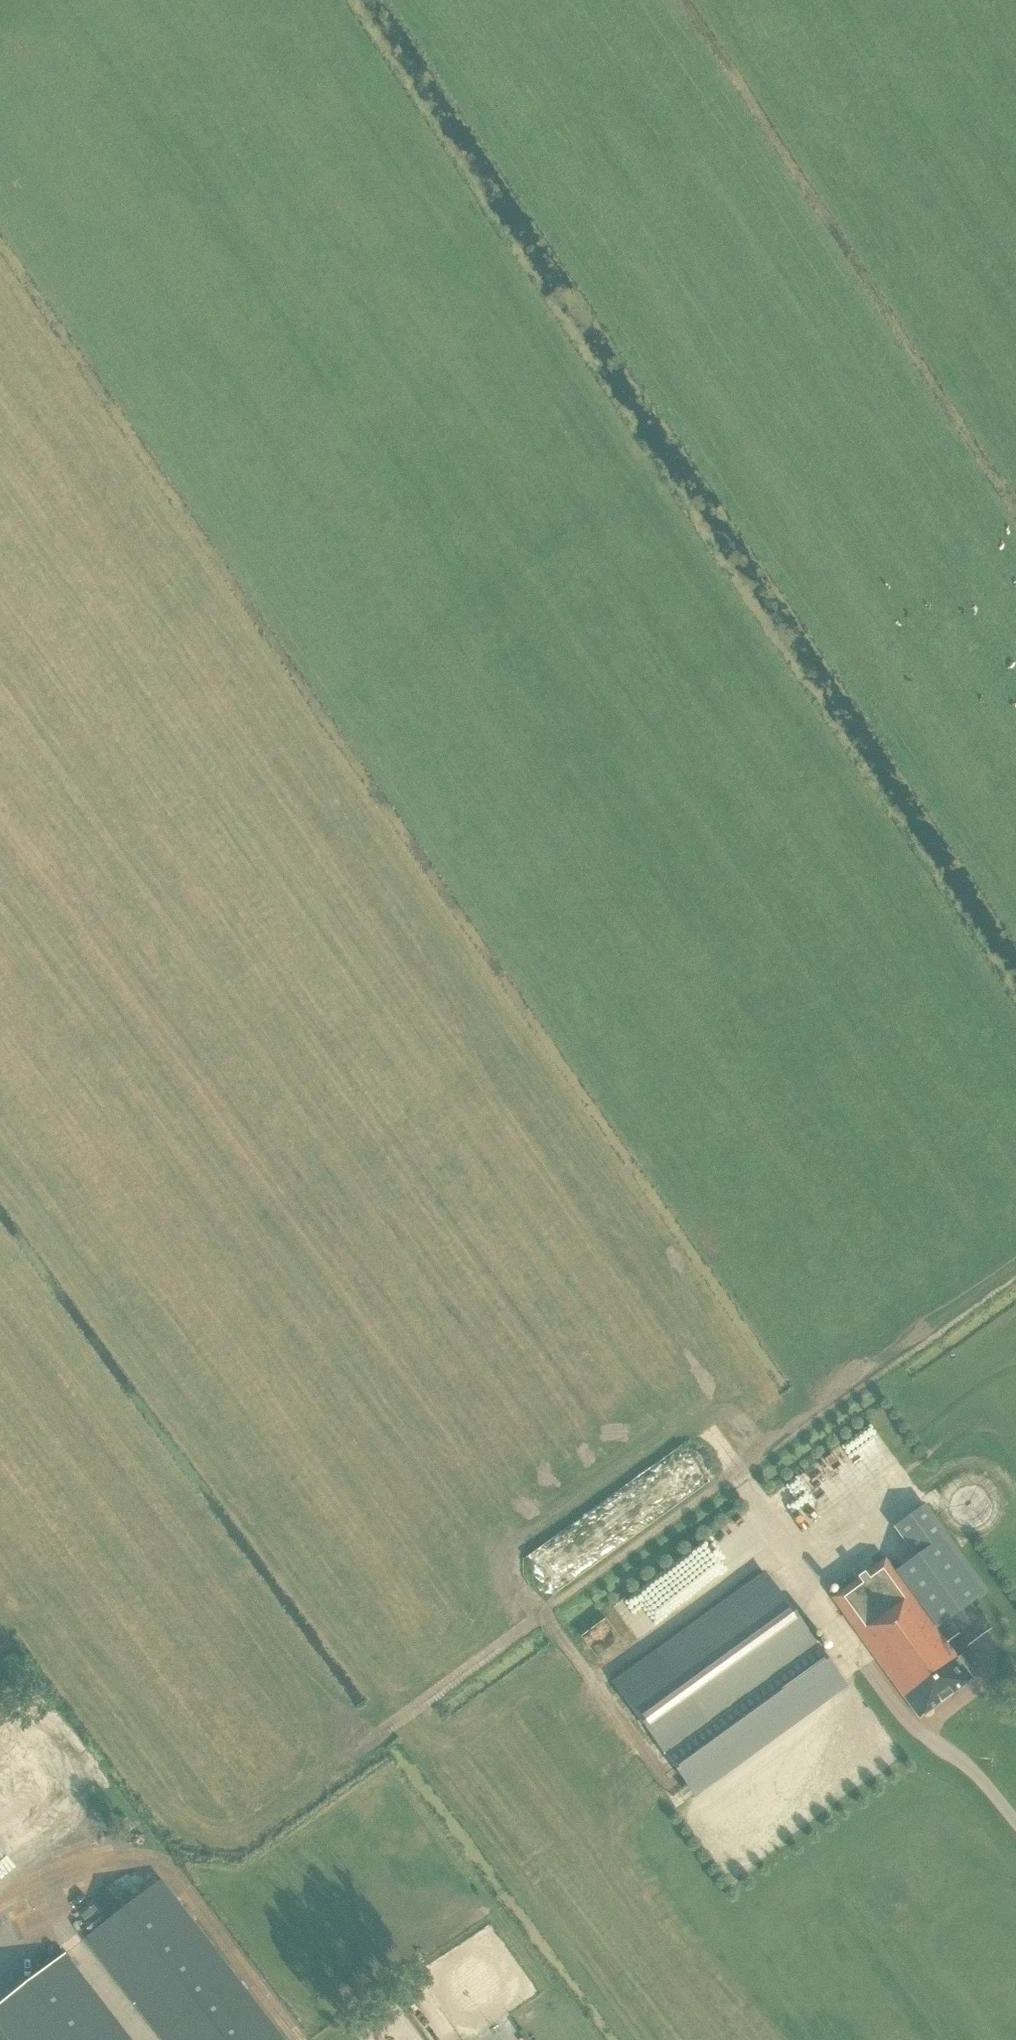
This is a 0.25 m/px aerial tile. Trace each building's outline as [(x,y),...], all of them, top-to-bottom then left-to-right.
[(894,1527),(915,1557),(895,1572),(885,1559),(832,1598),(919,1718),(973,1679),(966,1670),(977,1661),(969,1649),(961,1655),(962,1656),(958,1659),(935,1628),(955,1612),(986,1590),(924,1505),(894,1527)] [(844,1683),(763,1572),(612,1681),(692,1792),(844,1683)] [(968,1644),(988,1629),(975,1611),(955,1626),(968,1644)] [(161,1879),(84,1939),(162,2039),(284,2039),(161,1879)] [(65,1953),(0,2003),(0,2029),(9,2039),(131,2039),(65,1953)]
